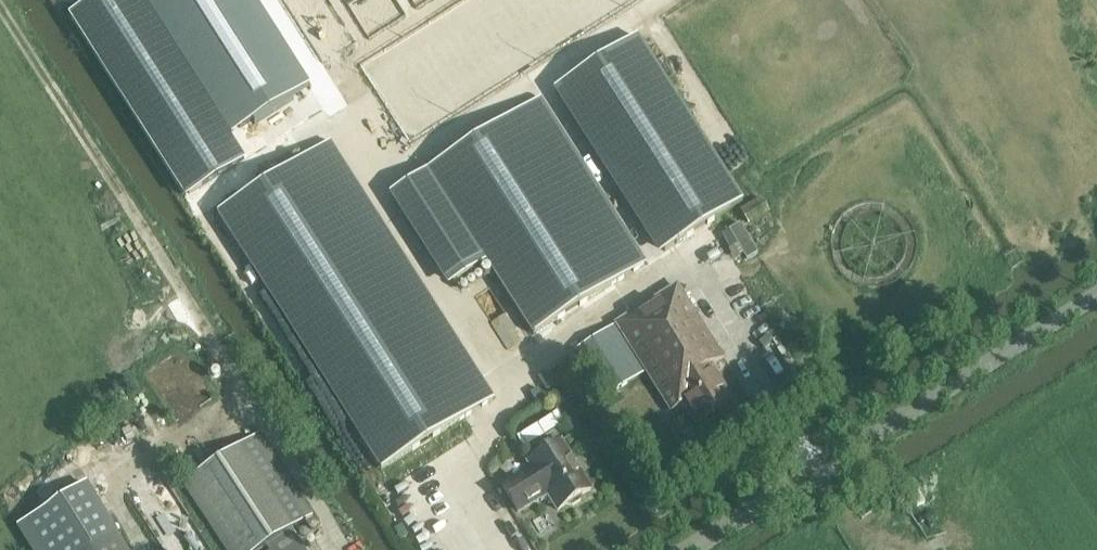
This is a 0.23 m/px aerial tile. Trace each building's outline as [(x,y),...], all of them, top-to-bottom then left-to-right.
[(71,17),(186,196),(244,159),(231,139),(142,0),(98,0),(71,17)] [(295,19),(306,36),(335,18),(323,0),(298,0),(292,4),(300,16),(295,19)] [(638,37),(561,86),(613,168),(666,251),(743,201),(738,193),(722,168),(638,37)] [(430,172),(488,262),(534,335),(647,263),(542,100),(430,172)] [(591,140),(582,145),(649,260),(658,254),(591,140)] [(331,142),(220,211),(377,461),(487,392),(331,142)] [(488,262),(430,172),(397,193),(455,283),(488,262)] [(762,199),(742,212),(748,223),(769,211),(762,199)] [(733,250),(739,246),(747,260),(758,253),(741,224),(724,234),(733,250)] [(584,346),(572,354),(601,399),(613,392),(646,371),(671,411),(683,403),(696,424),(733,401),(711,367),(723,360),(678,285),(617,324),(617,325),(584,346)] [(558,411),(517,437),(525,448),(565,423),(558,411)] [(297,536),(293,528),(313,515),(259,433),(182,484),(226,549),(260,549),(265,547),(267,549),(306,549),(297,536)] [(581,501),(582,495),(591,489),(561,442),(528,462),(532,468),(503,487),(518,512),(541,499),(542,501),(549,496),(558,510),(567,504),(573,506),(581,501)] [(211,544),(162,472),(133,491),(173,549),(202,549),(211,544)] [(21,522),(38,549),(127,549),(116,533),(86,483),(21,522)]
